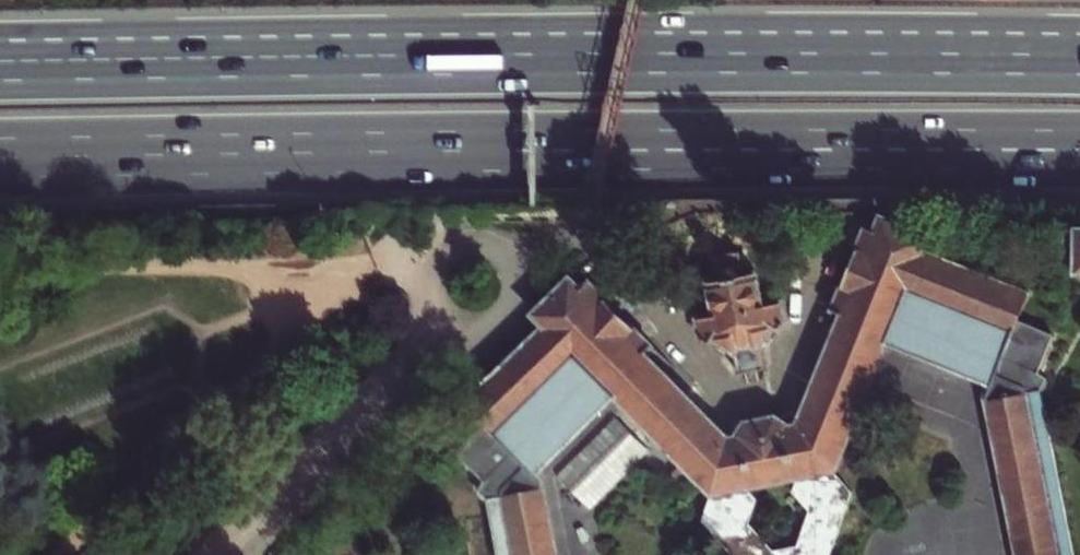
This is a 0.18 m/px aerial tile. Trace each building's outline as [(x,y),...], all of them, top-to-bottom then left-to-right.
[(650,357),(656,352),(602,299),(602,297),(590,284),(581,291),(572,281),(534,319),(541,327),(472,400),(489,417),(479,426),(486,432),(467,451),(489,483),(485,489),(492,500),(502,554),(558,554),(545,490),(536,478),(617,396),(711,494),(749,486),(798,476),(836,468),(884,341),(986,380),(1018,554),(1077,554),(1046,389),(1049,378),(1039,374),(1053,334),(1022,322),(1033,293),(928,249),(933,238),(884,217),(878,231),(868,228),(833,316),(841,319),(798,426),(787,428),(779,418),(749,424),(745,436),(730,439),(650,357)] [(786,328),(781,306),(765,308),(757,275),(747,278),(741,254),(716,260),(719,282),(709,285),(714,320),(699,323),(704,347),(718,343),(736,356),(740,377),(766,372),(761,354),(769,332),(786,328)] [(558,479),(590,511),(652,449),(619,417),(558,479)] [(836,468),(798,476),(795,491),(811,512),(799,545),(773,551),(750,523),(757,498),(749,486),(711,494),(704,521),(733,554),(832,554),(853,491),(836,468)]
